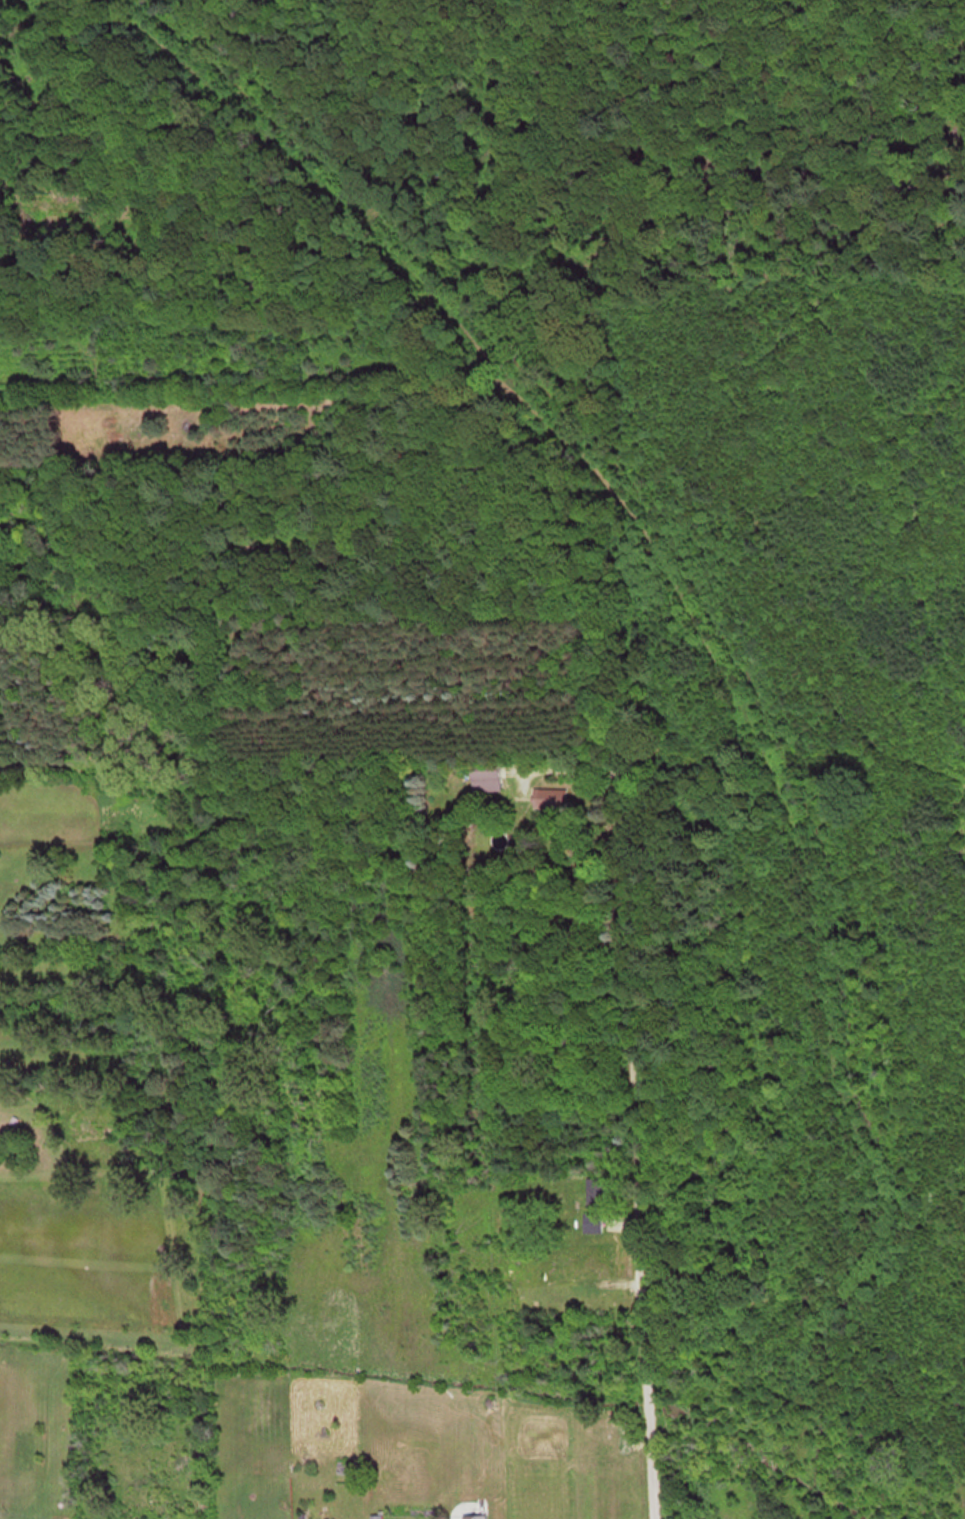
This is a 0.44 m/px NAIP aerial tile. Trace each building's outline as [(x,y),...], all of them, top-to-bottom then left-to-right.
[(501,761),(472,761),(472,789),(501,789),(501,761)] [(566,807),(566,787),(533,787),(533,807),(566,807)] [(604,1233),(604,1177),(585,1177),(585,1233),(604,1233)]
